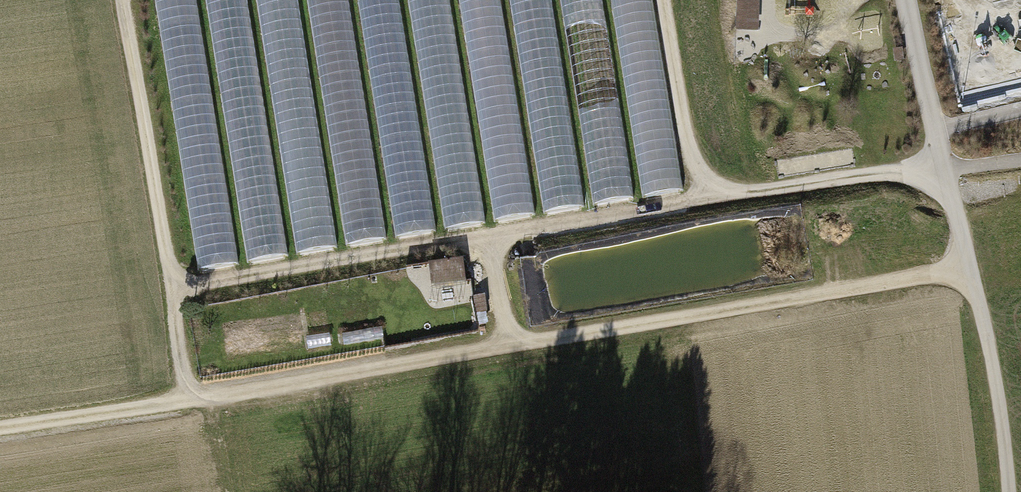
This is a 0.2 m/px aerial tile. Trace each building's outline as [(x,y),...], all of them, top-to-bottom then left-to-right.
[(198,271),(239,264),(196,0),(155,0),(198,271)] [(247,262),(287,256),(247,0),(206,0),(247,262)] [(297,255),(337,248),(298,0),(256,0),(297,255)] [(346,246),(387,240),(349,0),(307,0),(346,246)] [(396,238),(436,232),(399,0),(358,0),(396,238)] [(445,230),(486,224),(450,0),(408,0),(445,230)] [(495,222),(535,215),(500,0),(459,0),(495,222)] [(544,214),(585,207),(551,0),(510,0),(544,214)] [(593,206),(634,200),(602,0),(560,0),(593,206)] [(643,198),(683,191),(652,0),(611,0),(643,198)] [(743,0),(737,0),(736,31),(759,32),(760,1),(743,0)] [(463,259),(427,263),(430,286),(465,282),(463,259)] [(485,295),(473,296),(475,314),(487,312),(485,295)]
